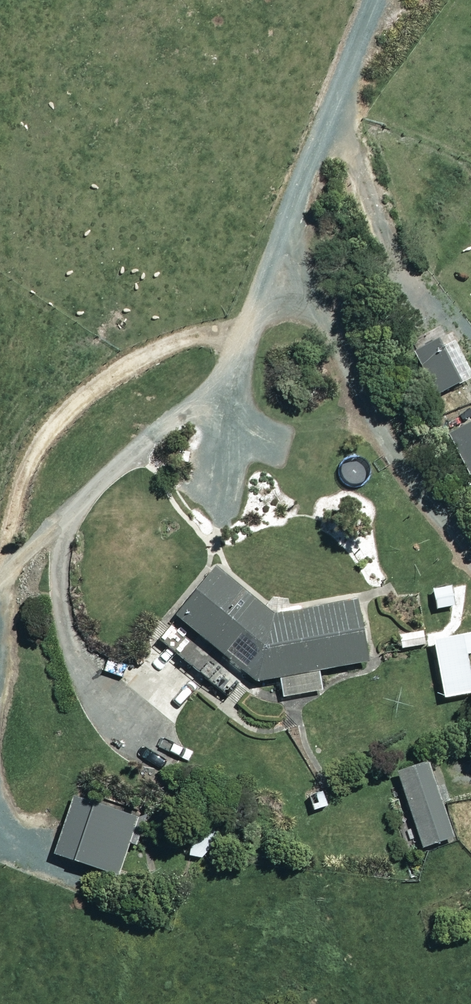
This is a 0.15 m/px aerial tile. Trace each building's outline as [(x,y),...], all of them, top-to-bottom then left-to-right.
[(468,378),(447,334),(413,350),(433,393),(468,378)] [(446,434),(467,477),(470,475),(470,422),(446,434)] [(227,696),(244,673),(252,679),(277,675),(280,696),(320,689),(316,668),(364,660),(353,599),(270,613),(211,566),(173,614),(178,618),(159,642),(227,696)] [(454,606),(451,584),(428,587),(431,609),(454,606)] [(470,631),(430,637),(440,696),(470,691),(464,653),(470,652),(470,640),(470,631)] [(451,836),(427,760),(398,769),(422,845),(451,836)] [(141,820),(72,797),(53,853),(116,874),(127,842),(133,844),(141,820)]
